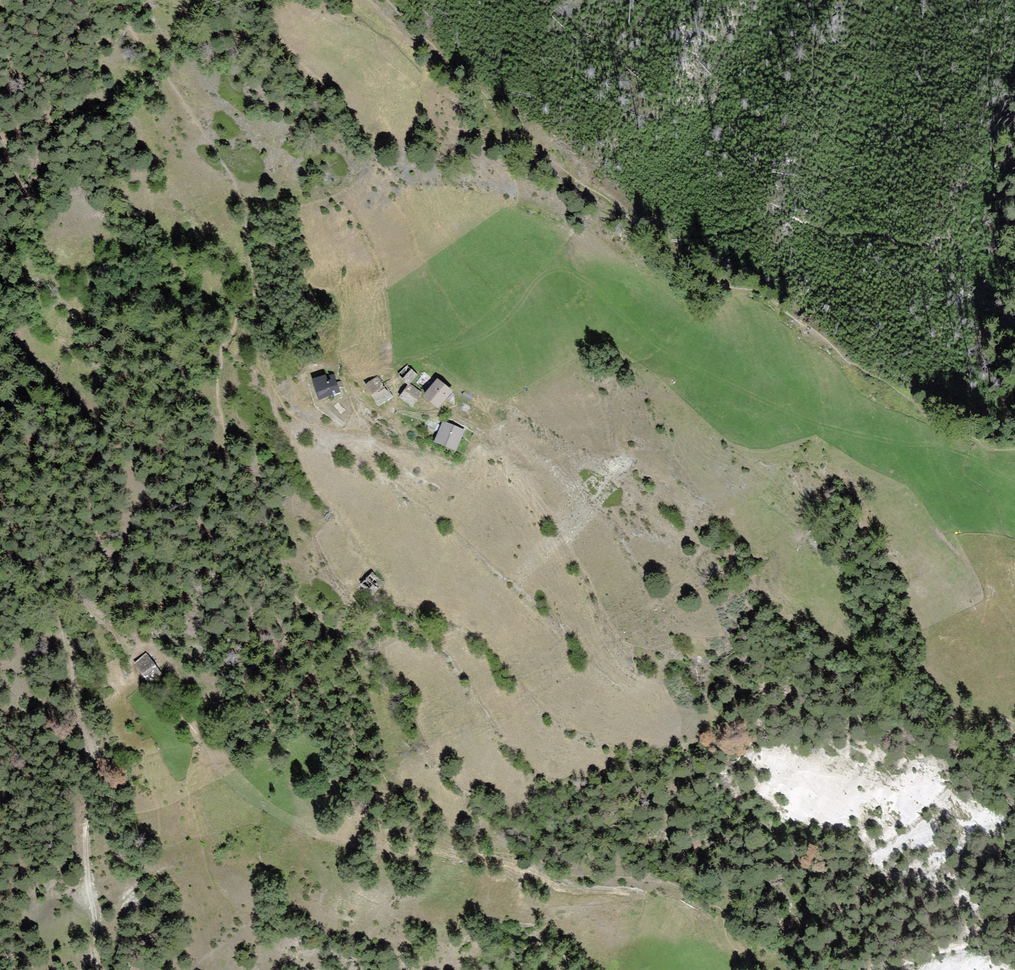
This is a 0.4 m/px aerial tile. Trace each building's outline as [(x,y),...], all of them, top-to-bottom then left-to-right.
[(410,368),(402,377),(413,386),(420,377),(410,368)] [(427,375),(418,385),(430,394),(438,384),(427,375)] [(336,376),(317,382),(323,401),(342,395),(336,376)] [(381,380),(369,388),(382,408),(394,401),(381,380)] [(441,383),(429,398),(443,409),(455,394),(441,383)] [(414,387),(404,399),(415,407),(425,396),(414,387)] [(467,434),(446,427),(440,444),(461,451),(467,434)] [(374,572),(364,584),(372,591),(382,579),(374,572)] [(145,659),(135,667),(149,686),(159,678),(145,659)]
